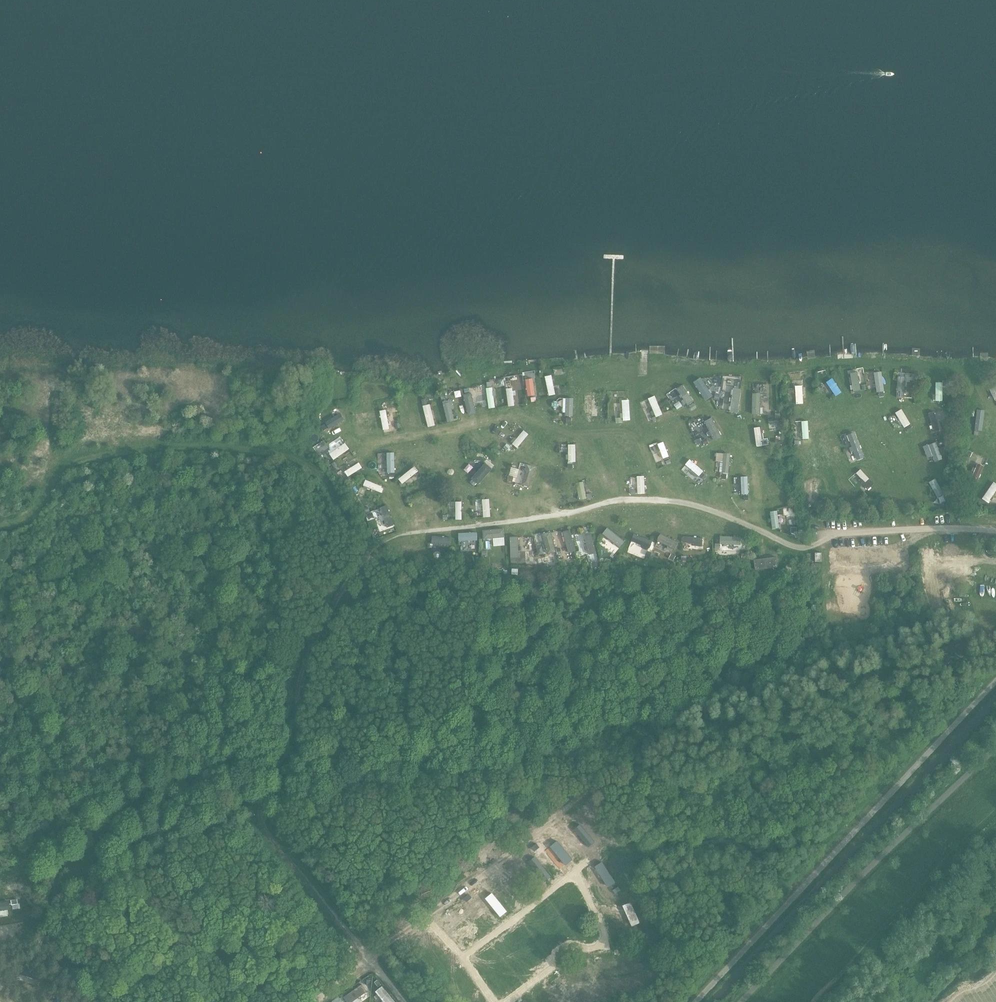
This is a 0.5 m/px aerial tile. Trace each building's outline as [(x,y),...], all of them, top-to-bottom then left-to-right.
[(867,389),(866,384),(861,385),(858,370),(851,372),(855,391),(867,389)] [(878,395),(886,394),(883,370),(875,371),(878,395)] [(553,374),(546,375),(548,395),(555,394),(553,374)] [(898,375),(898,396),(906,396),(906,375),(898,375)] [(702,376),(694,381),(706,399),(713,394),(702,376)] [(527,395),(536,394),(534,377),(525,378),(527,395)] [(836,395),(843,391),(833,377),(827,381),(836,395)] [(732,411),(740,412),(741,387),(735,387),(735,379),(725,378),(724,390),(733,391),(732,411)] [(684,383),(668,393),(671,397),(678,393),(682,399),(676,403),(679,408),(694,400),(684,383)] [(514,386),(507,387),(509,405),(516,404),(514,386)] [(585,391),(585,418),(593,418),(593,391),(585,391)] [(753,392),(753,413),(761,413),(762,392),(753,392)] [(656,394),(649,397),(657,416),(663,413),(656,394)] [(565,397),(565,415),(574,415),(575,397),(565,397)] [(453,399),(444,400),(447,421),(455,420),(453,399)] [(423,404),(429,426),(436,424),(431,403),(423,404)] [(645,408),(647,418),(655,416),(654,407),(645,408)] [(896,411),(904,427),(911,423),(903,408),(896,411)] [(388,409),(381,409),(383,429),(389,428),(388,409)] [(984,429),(985,409),(977,409),(976,429),(984,429)] [(935,410),(929,412),(934,430),(940,429),(935,410)] [(341,411),(326,421),(330,428),(346,418),(341,411)] [(705,420),(714,439),(722,436),(713,416),(705,420)] [(779,418),(769,420),(771,429),(780,428),(779,418)] [(376,420),(357,422),(358,433),(377,431),(376,420)] [(802,431),(802,438),(809,438),(809,420),(796,420),(796,431),(802,431)] [(769,437),(763,438),(762,426),(755,426),(757,445),(769,444),(769,437)] [(857,460),(866,456),(855,430),(848,433),(853,446),(851,446),(857,460)] [(333,458),(350,449),(344,440),(328,448),(333,458)] [(936,441),(924,444),(928,457),(933,455),(935,461),(941,459),(936,441)] [(632,446),(624,447),(626,465),(635,463),(632,446)] [(967,469),(973,472),(970,479),(978,482),(988,457),(969,450),(966,456),(971,458),(967,469)] [(396,471),(396,451),(379,452),(379,463),(388,463),(388,471),(396,471)] [(730,471),(731,452),(717,452),(716,471),(730,471)] [(360,461),(345,470),(349,476),(363,467),(360,461)] [(531,486),(537,465),(521,461),(519,468),(512,466),(509,475),(519,477),(518,483),(531,486)] [(414,466),(399,478),(404,483),(418,471),(414,466)] [(866,481),(870,477),(861,468),(857,472),(866,481)] [(645,475),(631,475),(632,493),(646,493),(645,475)] [(735,493),(749,493),(749,475),(735,476),(735,493)] [(936,477),(929,481),(937,496),(944,493),(936,477)] [(367,478),(364,485),(381,492),(384,485),(367,478)] [(820,501),(822,479),(814,479),(813,501),(820,501)] [(577,481),(579,499),(587,498),(585,480),(577,481)] [(983,498),(989,502),(995,491),(995,482),(994,481),(983,498)] [(463,518),(463,501),(452,501),(452,518),(463,518)] [(380,530),(395,526),(389,504),(374,509),(380,530)] [(773,528),(780,527),(778,509),(771,510),(773,528)] [(603,533),(620,547),(626,540),(609,526),(603,533)] [(494,545),(506,544),(505,527),(484,529),(485,538),(494,538),(494,545)] [(563,530),(569,551),(577,549),(571,528),(563,530)] [(460,540),(478,540),(478,531),(459,531),(460,540)] [(657,547),(676,551),(678,538),(660,534),(657,547)] [(432,543),(452,544),(452,536),(433,535),(432,543)] [(511,558),(520,557),(519,535),(511,535),(511,558)] [(704,548),(704,535),(684,535),(684,548),(704,548)] [(742,535),(721,535),(720,543),(742,544),(742,535)] [(754,560),(755,569),(777,566),(776,557),(754,560)] [(567,836),(558,827),(547,839),(555,848),(567,836)] [(9,909),(8,901),(0,902),(0,910),(9,909)]
